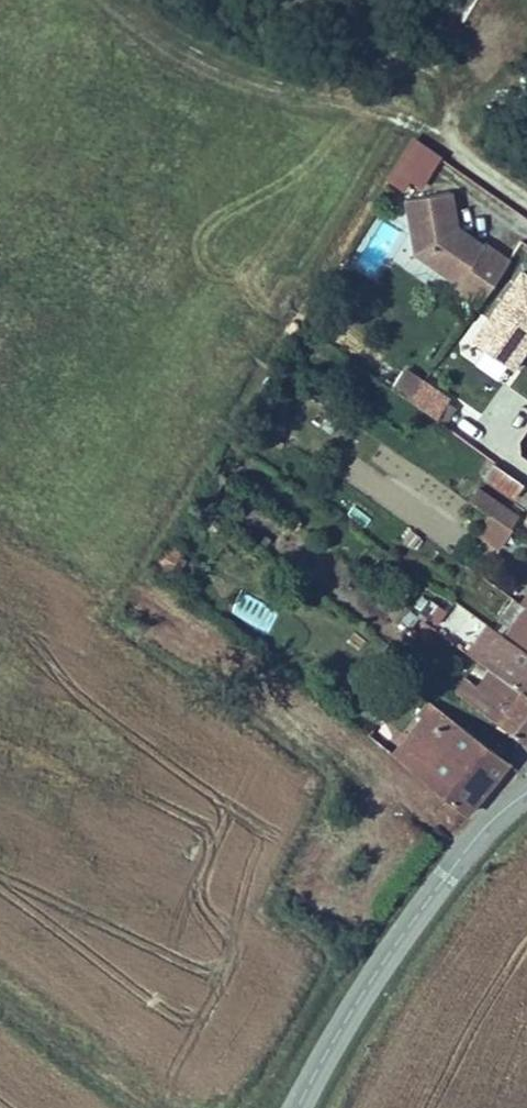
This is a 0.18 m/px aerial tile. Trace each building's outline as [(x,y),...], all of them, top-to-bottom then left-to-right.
[(415,144),(389,183),(403,193),(410,182),(419,188),(438,159),(415,144)] [(451,192),(404,202),(416,257),(456,286),(452,291),(478,309),(511,262),(484,244),(482,247),(460,232),(451,192)] [(526,355),(526,272),(476,344),(515,372),(526,355)] [(451,399),(405,370),(392,391),(437,420),(451,399)] [(513,502),(522,489),(503,475),(489,466),(481,480),(513,502)] [(468,505),(516,536),(525,521),(523,519),(478,489),(468,505)] [(236,621),(269,627),(273,604),(240,598),(236,621)] [(526,608),(517,602),(497,632),(526,653),(526,609),(526,608)] [(497,632),(489,627),(478,643),(474,642),(467,652),(487,667),(526,697),(526,653),(497,632)] [(526,734),(526,697),(487,667),(475,682),(460,673),(450,687),(521,742),(526,734)] [(470,816),(511,762),(434,699),(420,714),(426,720),(424,725),(400,755),(470,816)]
